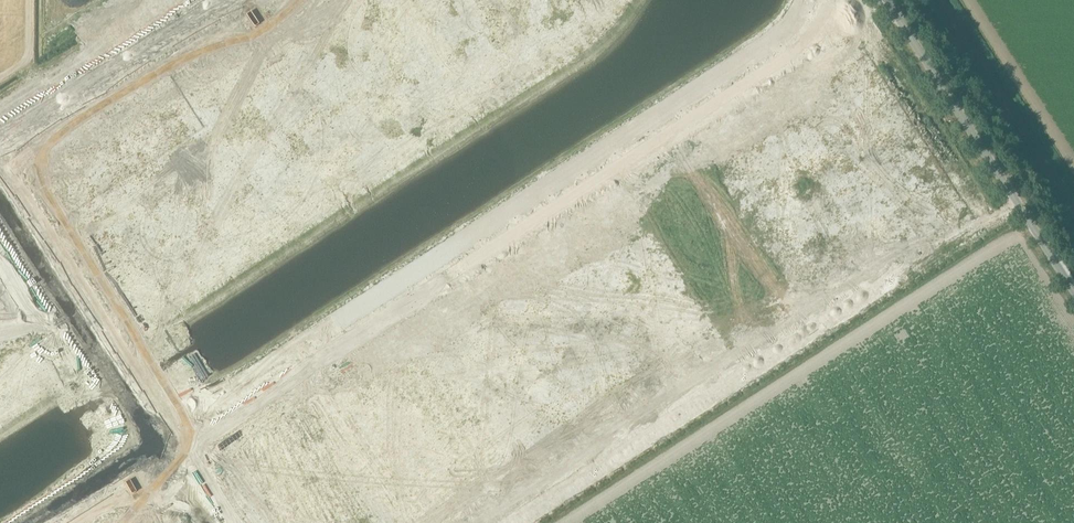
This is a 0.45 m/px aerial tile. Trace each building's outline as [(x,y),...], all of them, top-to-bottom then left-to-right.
[(61,345),(42,358),(51,372),(65,363),(59,353),(64,351),(61,345)]
